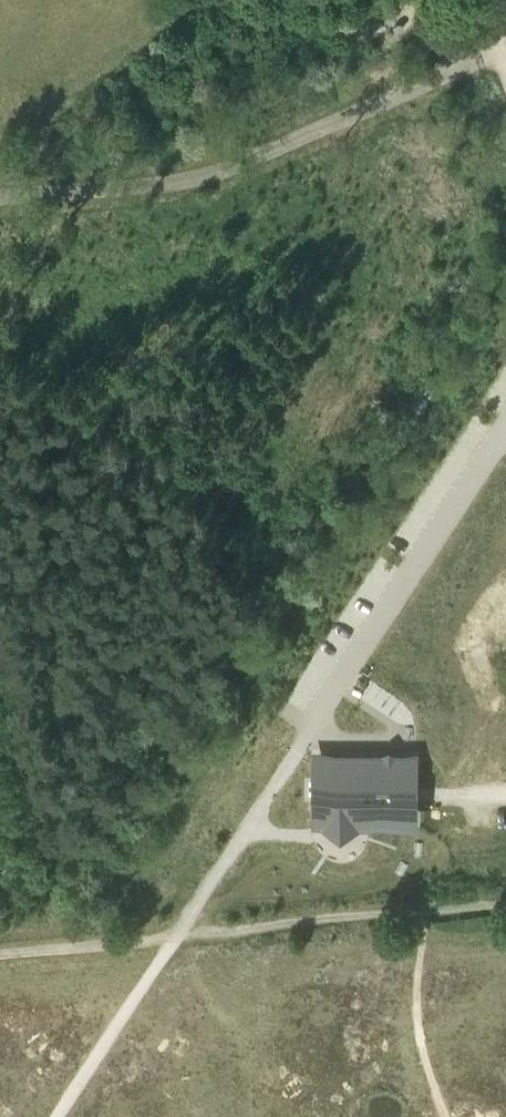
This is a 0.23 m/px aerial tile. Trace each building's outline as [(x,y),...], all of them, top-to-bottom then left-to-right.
[(315,765),(315,811),(315,813),(316,815),(316,816),(317,818),(319,819),(320,820),(322,821),(324,822),(355,822),(388,822),(404,822),(406,822),(408,822),(410,820),(412,819),(413,817),(414,816),(415,813),(415,811),(415,806),(415,788),(415,764),(415,762),(414,760),(413,758),(412,756),(410,755),(408,754),(406,753),(404,753),(398,753),(382,753),(340,753),(331,753),(326,753),(324,753),(322,754),(321,755),(319,756),(318,757),(317,759),(316,761),(315,763),(315,765)]
